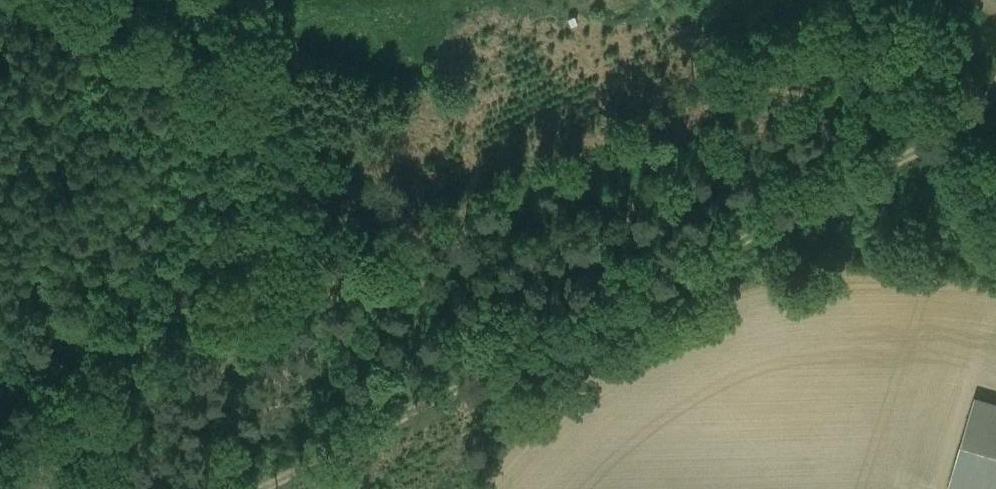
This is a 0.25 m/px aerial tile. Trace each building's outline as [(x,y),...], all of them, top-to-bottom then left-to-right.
[(974,401),(949,486),(959,488),(995,488),(995,407),(974,401)]
